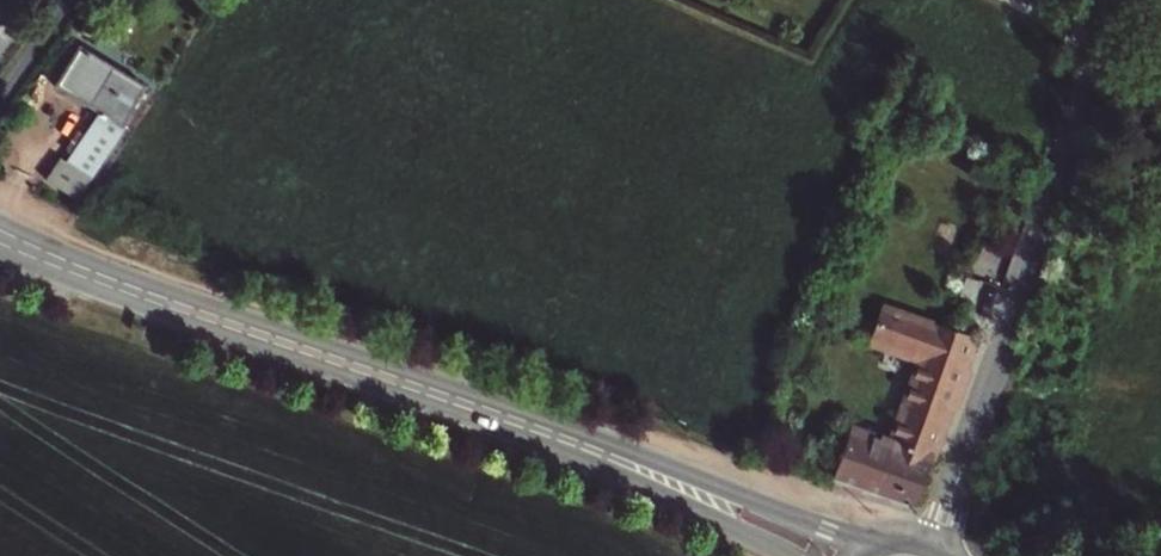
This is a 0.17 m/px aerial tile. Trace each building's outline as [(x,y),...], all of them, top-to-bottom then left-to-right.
[(145,85),(79,45),(54,86),(100,113),(89,130),(95,134),(92,138),(87,135),(69,163),(61,157),(46,180),(76,199),(124,125),(122,123),(145,85)] [(832,477),(915,507),(976,337),(935,322),(934,325),(882,307),(870,341),(921,359),(891,444),(864,434),(869,419),(843,410),(836,431),(847,436),(832,477)]
